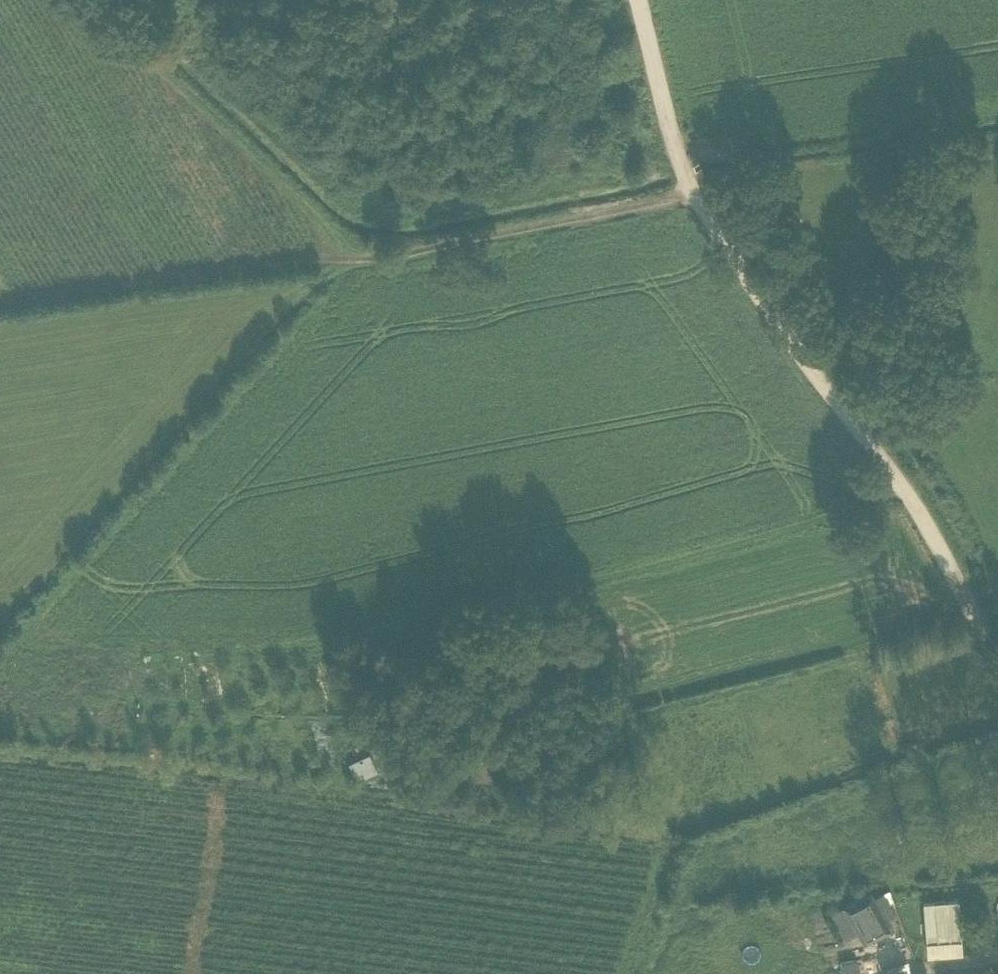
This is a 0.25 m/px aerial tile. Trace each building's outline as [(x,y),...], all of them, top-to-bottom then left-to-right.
[(369,754),(348,763),(354,775),(362,772),(365,778),(378,772),(369,754)] [(871,892),(844,906),(864,943),(891,929),(871,892)] [(856,958),(842,963),(845,973),(851,973),(860,971),(856,958)]
